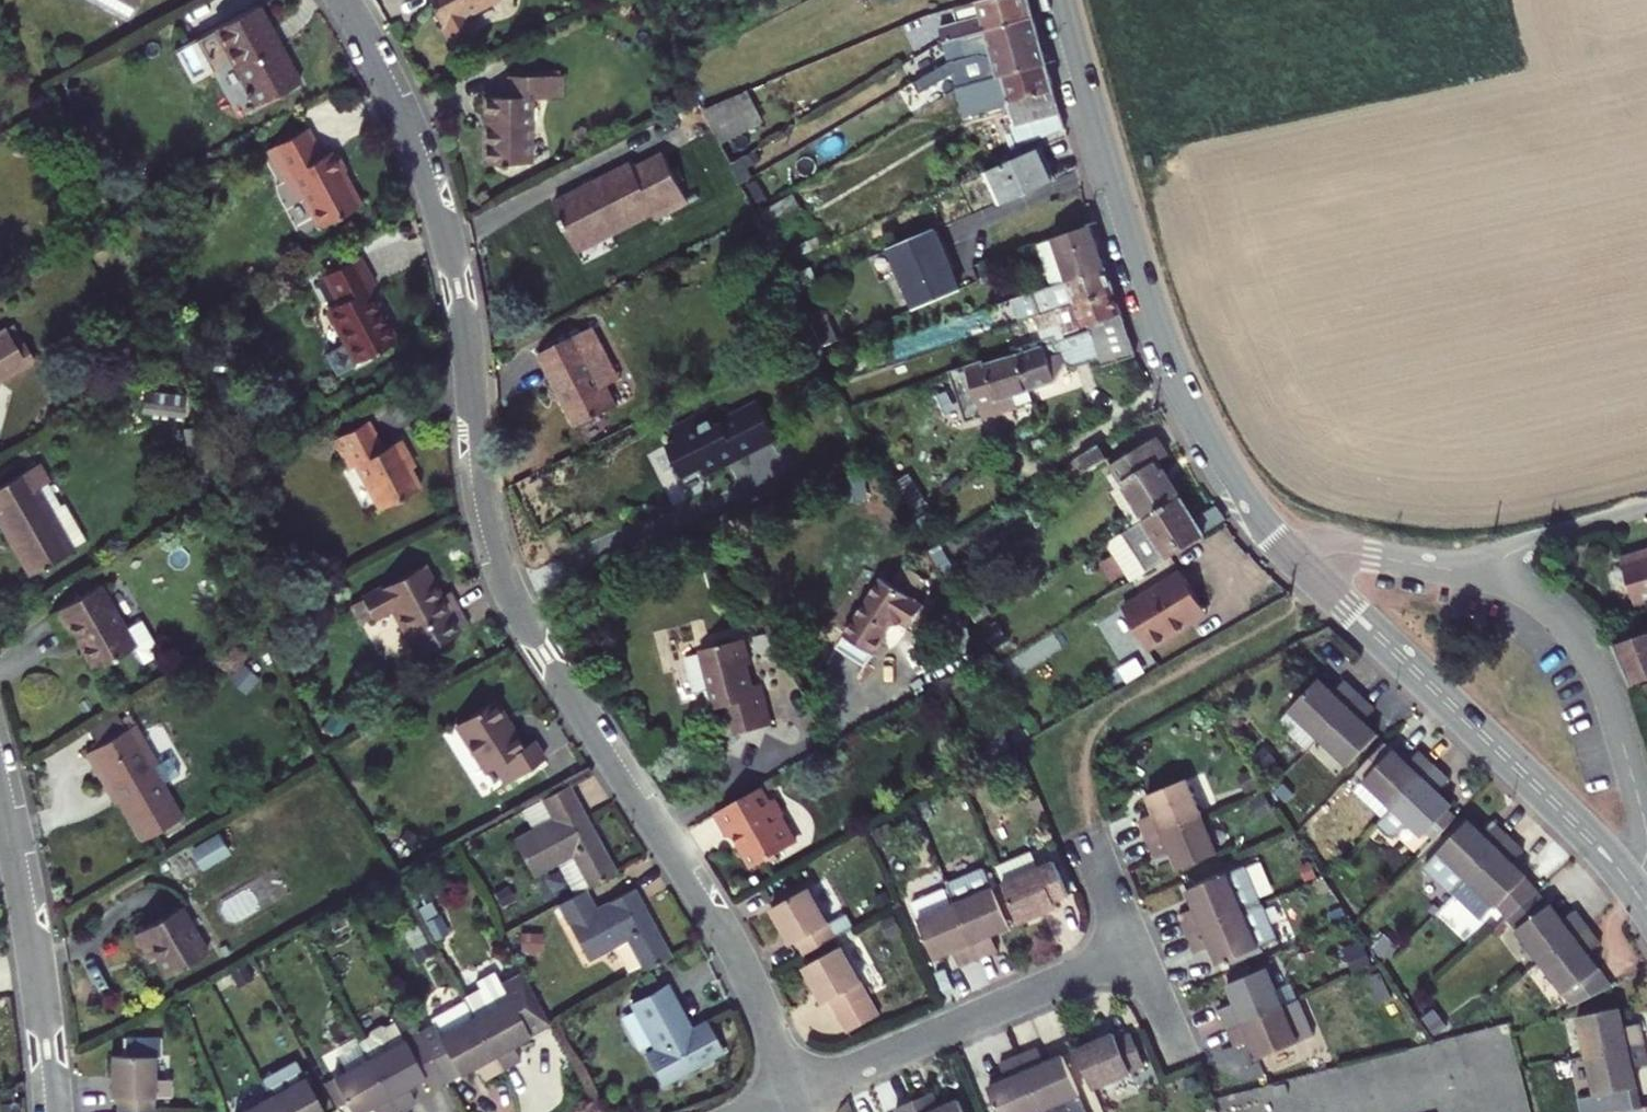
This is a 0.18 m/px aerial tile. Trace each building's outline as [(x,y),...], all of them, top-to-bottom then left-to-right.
[(137,20),(148,0),(101,0),(137,20)] [(458,31),(464,41),(472,43),(484,37),(488,28),(483,18),(480,12),(502,0),(442,0),(458,31)] [(903,14),(918,7),(915,0),(897,0),(903,14)] [(1031,10),(1028,0),(976,0),(938,11),(944,34),(1031,10)] [(245,116),(308,84),(268,7),(205,39),(245,116)] [(981,46),(992,50),(1038,36),(1031,10),(944,34),(946,41),(977,32),(981,46)] [(960,83),(1044,58),(1038,36),(992,50),(994,57),(991,58),(991,56),(956,67),(960,83)] [(1064,129),(1044,58),(960,83),(965,99),(993,91),(997,104),(1008,101),(1020,145),(1064,129)] [(551,63),(551,68),(551,75),(536,75),(517,75),(517,94),(495,94),(495,161),(540,161),(540,94),(573,95),(573,75),(568,75),(568,63),(551,63)] [(750,87),(712,103),(729,134),(761,115),(763,114),(750,87)] [(993,91),(965,99),(969,112),(997,104),(993,91)] [(743,159),(775,140),(761,115),(729,134),(743,159)] [(330,155),(316,128),(277,149),(302,196),(309,192),(326,226),(368,205),(351,171),(353,170),(342,149),(330,155)] [(1037,148),(1052,181),(1058,178),(1043,146),(1037,148)] [(990,170),(1005,201),(1052,181),(1037,148),(990,170)] [(696,202),(672,153),(643,167),(641,163),(590,188),(589,185),(563,198),(572,218),(570,219),(581,243),(607,230),(610,236),(660,211),(663,218),(696,202)] [(1052,181),(1005,201),(1007,206),(1053,184),(1052,181)] [(798,193),(773,206),(781,222),(806,210),(798,193)] [(1099,221),(1031,243),(1038,266),(1069,255),(1076,275),(1114,262),(1105,233),(1099,221)] [(943,224),(899,242),(924,302),(968,284),(943,224)] [(584,249),(610,236),(607,230),(581,243),(584,249)] [(362,361),(403,340),(376,287),(381,284),(366,254),(331,272),(346,302),(335,308),(362,361)] [(1031,314),(1047,309),(1121,283),(1114,262),(1076,275),(1023,293),(1031,314)] [(1121,283),(1047,309),(1051,319),(1071,312),(1079,331),(1100,323),(1130,311),(1121,283)] [(825,325),(832,341),(847,334),(837,311),(822,318),(825,325)] [(1130,311),(1100,323),(1109,353),(1111,359),(1142,350),(1130,311)] [(602,320),(597,322),(616,360),(606,365),(613,379),(627,372),(602,320)] [(616,360),(597,322),(547,347),(583,420),(623,401),(613,379),(606,365),(616,360)] [(1067,336),(1065,333),(1053,338),(1054,341),(1026,350),(1038,385),(1065,375),(1079,360),(1082,362),(1109,353),(1100,323),(1079,331),(1067,336)] [(6,382),(43,361),(32,343),(23,348),(12,329),(0,336),(0,401),(6,382)] [(993,361),(991,355),(955,367),(973,420),(1042,397),(1038,385),(1026,350),(993,361)] [(702,412),(680,423),(687,436),(677,441),(687,460),(684,462),(688,471),(691,469),(693,472),(712,462),(716,471),(735,462),(732,458),(786,431),(770,398),(727,419),(722,408),(704,417),(702,412)] [(720,403),(702,412),(704,417),(722,408),(720,403)] [(387,504),(429,482),(419,464),(405,436),(392,443),(378,416),(344,433),(359,463),(365,460),(387,504)] [(732,458),(735,462),(789,436),(786,431),(732,458)] [(1145,522),(1192,493),(1169,457),(1175,453),(1162,433),(1123,458),(1129,467),(1137,480),(1129,486),(1124,489),(1145,522)] [(424,461),(410,434),(405,436),(419,464),(424,461)] [(1088,451),(1098,466),(1119,452),(1110,438),(1088,451)] [(49,460),(38,466),(48,485),(59,478),(49,460)] [(0,488),(0,514),(2,512),(37,572),(83,546),(48,485),(38,466),(0,488)] [(1121,472),(1129,486),(1137,480),(1129,467),(1121,472)] [(1145,522),(1134,529),(1158,566),(1215,531),(1192,493),(1145,522)] [(1134,529),(1119,538),(1142,576),(1158,566),(1134,529)] [(1626,560),(1646,553),(1646,549),(1625,556),(1626,560)] [(1626,560),(1640,604),(1646,602),(1646,553),(1626,560)] [(432,561),(370,593),(381,613),(400,603),(425,652),(478,625),(458,587),(448,592),(432,561)] [(1192,564),(1133,600),(1159,642),(1218,606),(1192,564)] [(935,599),(894,573),(847,642),(877,662),(903,622),(916,618),(921,621),(935,599)] [(95,581),(49,614),(61,643),(82,632),(101,666),(141,642),(151,659),(160,653),(164,642),(148,616),(127,628),(95,581)] [(987,592),(975,599),(984,614),(996,606),(987,592)] [(720,727),(776,716),(768,674),(759,676),(754,654),(759,653),(754,629),(710,637),(718,676),(711,677),(715,699),(726,697),(735,695),(738,708),(729,709),(717,712),(720,727)] [(1646,679),(1646,633),(1628,639),(1646,679)] [(1301,704),(1331,733),(1374,687),(1360,674),(1347,687),(1331,673),(1301,704)] [(1387,699),(1374,687),(1331,733),(1360,759),(1390,728),(1374,713),(1387,699)] [(507,776),(544,752),(533,734),(523,739),(495,694),(457,718),(487,764),(496,759),(507,776)] [(735,695),(726,697),(729,709),(738,708),(735,695)] [(134,722),(87,749),(110,788),(114,786),(143,835),(181,812),(152,762),(157,760),(134,722)] [(1407,745),(1377,776),(1389,787),(1379,797),(1397,813),(1448,758),(1434,745),(1421,759),(1407,745)] [(1462,772),(1448,758),(1397,813),(1389,820),(1401,833),(1408,831),(1421,818),(1434,831),(1438,826),(1447,834),(1469,811),(1461,803),(1464,800),(1449,786),(1462,772)] [(1150,812),(1158,831),(1215,806),(1199,769),(1160,786),(1167,805),(1150,812)] [(575,774),(548,789),(558,807),(520,828),(540,864),(579,842),(597,875),(624,860),(606,828),(600,830),(592,816),(597,813),(575,774)] [(1368,786),(1379,797),(1389,787),(1377,776),(1368,786)] [(772,782),(725,808),(737,830),(742,827),(761,862),(806,838),(792,813),(794,810),(795,806),(794,803),(792,799),(790,797),(786,796),(783,796),(779,796),(772,782)] [(1215,806),(1158,831),(1166,850),(1184,842),(1192,860),(1231,843),(1215,806)] [(606,828),(597,813),(592,816),(600,830),(606,828)] [(1437,860),(1467,887),(1522,829),(1508,816),(1495,829),(1479,815),(1437,860)] [(1513,897),(1523,910),(1550,885),(1535,872),(1538,869),(1523,856),(1536,842),(1522,829),(1467,887),(1493,912),(1505,898),(1507,901),(1513,897)] [(1041,845),(1028,850),(1033,865),(1047,859),(1041,845)] [(1064,852),(1047,859),(1033,865),(1028,850),(1006,859),(1029,914),(1067,898),(1065,892),(1078,887),(1064,852)] [(1249,881),(1265,875),(1256,856),(1201,880),(1210,899),(1191,907),(1199,924),(1257,899),(1249,881)] [(959,879),(988,950),(1007,942),(1000,925),(1019,917),(997,863),(959,879)] [(1272,893),(1265,875),(1249,881),(1257,899),(1272,893)] [(815,943),(870,914),(862,899),(840,911),(822,877),(782,898),(801,933),(808,930),(815,943)] [(597,899),(587,881),(558,896),(589,951),(627,930),(645,962),(672,947),(653,914),(648,917),(639,901),(644,898),(634,879),(597,899)] [(969,957),(988,950),(959,879),(922,894),(944,948),(963,941),(969,957)] [(1526,926),(1550,958),(1602,920),(1590,904),(1575,915),(1563,898),(1560,900),(1550,885),(1523,910),(1531,921),(1526,926)] [(1257,899),(1199,924),(1208,945),(1226,937),(1233,954),(1293,929),(1277,891),(1272,893),(1257,899)] [(181,897),(134,924),(142,938),(148,935),(165,964),(206,941),(181,897)] [(653,914),(644,898),(639,901),(648,917),(653,914)] [(1582,1001),(1625,981),(1598,946),(1613,935),(1602,920),(1550,958),(1582,1001)] [(890,1004),(853,936),(814,957),(834,992),(839,989),(857,1022),(890,1004)] [(1250,995),(1234,1002),(1241,1019),(1297,994),(1282,958),(1241,975),(1250,995)] [(487,978),(468,988),(473,997),(509,1062),(527,1052),(519,1037),(558,1016),(556,1012),(528,960),(506,972),(500,961),(483,970),(487,978)] [(698,1017),(673,973),(637,993),(661,1037),(652,1043),(669,1073),(730,1040),(712,1009),(698,1017)] [(1297,994),(1314,1032),(1323,1028),(1326,1021),(1312,989),(1297,994)] [(1297,994),(1241,1019),(1249,1038),(1265,1031),(1273,1050),(1314,1032),(1297,994)] [(473,997),(423,1024),(451,1075),(482,1058),(490,1072),(509,1062),(473,997)] [(1597,1050),(1646,1039),(1646,1021),(1636,1023),(1632,1004),(1589,1013),(1597,1050)] [(423,1024),(374,1051),(404,1105),(422,1095),(413,1080),(430,1070),(437,1083),(451,1075),(423,1024)] [(1122,1024),(1085,1039),(1102,1080),(1153,1059),(1139,1025),(1125,1030),(1122,1024)] [(135,1051),(124,1051),(124,1092),(131,1092),(131,1109),(167,1109),(167,1094),(183,1094),(183,1077),(167,1077),(167,1051),(174,1051),(174,1033),(135,1033),(135,1051)] [(1027,1045),(1050,1101),(1054,1111),(1080,1111),(1096,1105),(1071,1045),(1052,1053),(1046,1037),(1027,1045)] [(1597,1050),(1606,1090),(1590,1093),(1594,1111),(1609,1111),(1636,1106),(1646,1104),(1646,1074),(1644,1060),(1646,1060),(1646,1039),(1597,1050)] [(1050,1101),(1027,1045),(1007,1053),(1013,1069),(996,1076),(1011,1111),(1024,1111),(1050,1101)] [(374,1051),(338,1071),(360,1110),(376,1101),(382,1111),(391,1111),(404,1105),(374,1051)] [(267,1075),(275,1089),(311,1069),(303,1054),(267,1075)] [(275,1089),(288,1111),(324,1111),(333,1107),(311,1069),(275,1089)] [(966,1089),(949,1096),(942,1081),(923,1089),(933,1111),(976,1111),(966,1089)] [(275,1089),(240,1109),(242,1111),(288,1111),(275,1089)] [(923,1089),(904,1097),(911,1111),(910,1111),(933,1111),(923,1089)] [(183,1094),(167,1094),(167,1109),(183,1108),(183,1094)] [(1050,1101),(1024,1111),(1054,1111),(1050,1101)]
